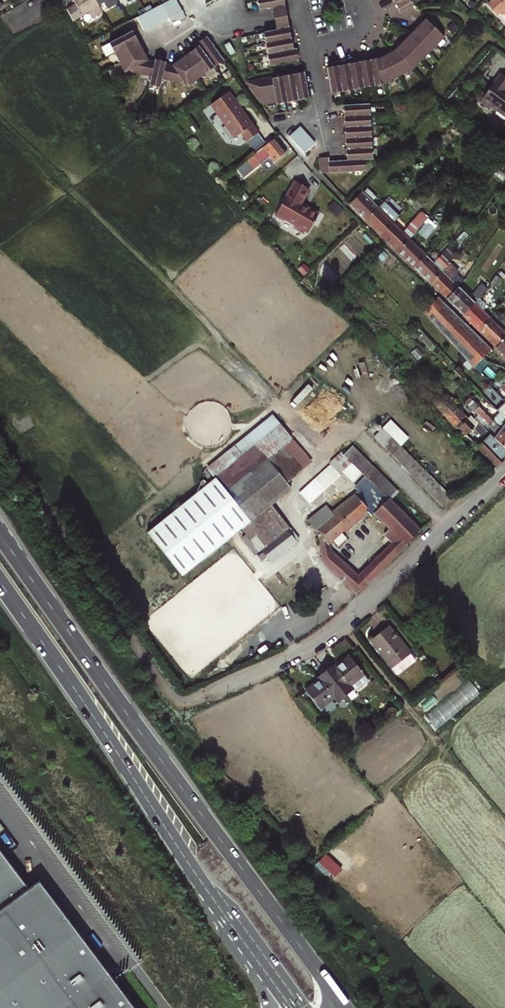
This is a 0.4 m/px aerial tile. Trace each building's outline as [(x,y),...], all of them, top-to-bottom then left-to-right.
[(67,9),(74,21),(89,12),(93,19),(103,12),(98,6),(95,0),(73,0),(75,4),(67,9)] [(98,6),(104,2),(108,9),(119,3),(117,0),(95,0),(98,6)] [(162,4),(166,11),(169,17),(173,23),(186,17),(177,0),(170,0),(162,4)] [(260,10),(272,7),(285,4),(284,0),(258,0),(260,10)] [(400,11),(407,7),(406,5),(415,0),(394,0),(400,11)] [(488,6),(497,15),(501,12),(504,16),(504,0),(494,0),(488,6)] [(144,31),(163,20),(169,17),(166,11),(162,4),(156,7),(137,17),(144,31)] [(287,17),(286,9),(285,4),(272,7),(274,19),(277,30),(289,27),(288,23),(287,17)] [(332,94),(375,86),(386,84),(414,69),(445,37),(426,19),(395,50),(397,52),(383,57),(384,59),(381,60),(381,57),(366,60),(365,59),(327,68),(332,94)] [(271,66),(299,60),(297,48),(293,49),(289,27),(277,30),(264,32),(271,66)] [(135,30),(109,43),(114,52),(125,73),(128,71),(151,77),(149,85),(161,88),(162,79),(186,85),(188,87),(224,60),(207,36),(197,43),(199,45),(173,65),(155,59),(155,61),(149,60),(136,37),(138,36),(135,30)] [(281,75),(281,77),(279,77),(277,76),(249,81),(250,87),(263,105),(276,102),(277,104),(309,98),(304,73),(290,75),(288,74),(281,75)] [(503,95),(504,93),(504,92),(504,84),(498,78),(477,107),(487,113),(489,110),(504,122),(504,97),(503,95)] [(229,92),(211,106),(234,138),(241,133),(247,142),(259,134),(229,92)] [(373,159),(371,137),(371,126),(369,104),(344,106),(343,123),(345,124),(344,133),(346,150),(345,150),(347,161),(329,162),(329,158),(319,158),(319,170),(322,173),(365,170),(365,160),(373,159)] [(293,139),(307,156),(318,147),(303,130),(293,139)] [(477,136),(471,130),(464,139),(471,144),(477,136)] [(275,138),(253,155),(254,156),(261,164),(270,157),(275,163),(287,153),(275,138)] [(261,164),(254,156),(238,168),(244,177),(261,164)] [(294,180),(275,215),(284,220),(285,219),(295,224),(296,228),(302,231),(305,230),(308,231),(319,212),(308,206),(307,209),(302,206),(303,204),(301,203),(309,188),(294,180)] [(361,193),(350,204),(366,220),(377,208),(361,193)] [(381,205),(377,208),(366,220),(382,235),(393,224),(399,218),(383,203),(381,205)] [(403,233),(393,224),(382,235),(398,251),(410,240),(428,217),(422,212),(403,233)] [(428,219),(418,233),(427,240),(437,226),(428,219)] [(462,231),(452,245),(459,251),(469,236),(462,231)] [(426,255),(410,240),(398,251),(414,267),(426,255)] [(426,255),(414,267),(430,283),(448,266),(449,264),(459,251),(452,245),(439,258),(435,263),(433,262),(426,255)] [(448,266),(430,283),(447,299),(458,287),(453,282),(460,274),(449,264),(448,266)] [(495,275),(490,283),(496,288),(503,281),(495,275)] [(317,287),(323,293),(329,286),(323,281),(317,287)] [(473,295),(478,299),(479,298),(486,290),(481,286),(473,295)] [(458,287),(447,299),(463,315),(475,303),(458,287)] [(438,297),(424,312),(474,367),(491,349),(438,297)] [(475,303),(481,309),(486,305),(479,298),(478,299),(475,303)] [(475,303),(463,315),(479,331),(492,320),(481,309),(475,303)] [(492,320),(479,331),(496,347),(504,337),(504,332),(492,320)] [(496,347),(504,356),(504,337),(496,347)] [(497,392),(504,401),(504,392),(500,388),(497,392)] [(500,412),(504,418),(504,401),(497,392),(494,395),(502,404),(497,409),(500,412)] [(435,402),(438,405),(444,399),(441,396),(435,402)] [(444,399),(438,405),(436,406),(448,419),(458,409),(447,396),(444,399)] [(493,420),(487,414),(470,397),(465,402),(478,415),(474,418),(479,423),(490,434),(504,449),(504,432),(493,420)] [(458,409),(448,419),(458,429),(459,427),(467,419),(458,409)] [(493,420),(504,432),(504,418),(500,412),(493,420)] [(467,419),(459,427),(467,435),(479,423),(474,418),(471,415),(467,419)] [(266,458),(267,459),(290,440),(274,420),(238,449),(243,456),(207,486),(217,498),(266,458)] [(490,434),(478,446),(496,466),(504,458),(503,456),(504,454),(504,449),(490,434)] [(383,446),(411,474),(416,479),(443,507),(452,497),(392,437),(383,446)] [(267,459),(287,483),(310,464),(290,440),(267,459)] [(375,486),(376,487),(381,492),(385,496),(389,501),(398,492),(352,446),(343,455),(348,459),(353,464),(356,467),(367,478),(371,483),(375,486)] [(330,464),(339,474),(343,470),(348,476),(356,467),(353,464),(348,459),(343,455),(342,453),(330,464)] [(259,552),(261,550),(271,542),(280,554),(297,541),(288,530),(290,528),(270,504),(291,488),(287,483),(267,459),(266,458),(217,498),(241,528),(259,552)] [(339,474),(330,464),(299,494),(308,503),(339,474)] [(365,495),(375,486),(371,483),(367,478),(357,487),(360,490),(365,495)] [(217,498),(207,486),(147,535),(181,576),(241,528),(217,498)] [(319,544),(327,543),(365,509),(371,515),(374,513),(389,529),(383,535),(391,543),(358,576),(330,551),(320,552),(322,561),(356,594),(420,531),(389,501),(385,496),(381,492),(376,487),(375,486),(365,495),(360,490),(331,511),(326,506),(307,520),(317,533),(319,544)] [(263,552),(266,557),(270,562),(280,554),(271,542),(261,550),(263,552)] [(320,552),(330,551),(327,543),(319,544),(320,552)] [(266,557),(263,552),(258,556),(261,560),(266,557)] [(386,629),(370,643),(394,670),(410,655),(386,629)] [(333,664),(326,670),(345,695),(352,689),(354,691),(368,679),(349,656),(335,667),(333,664)] [(338,701),(345,695),(326,670),(318,677),(320,679),(306,691),(320,708),(334,697),(338,701)] [(427,716),(433,725),(481,693),(475,684),(427,716)] [(29,889),(0,851),(0,911),(29,889)] [(39,881),(29,889),(0,911),(0,1007),(134,1007),(39,881)]
